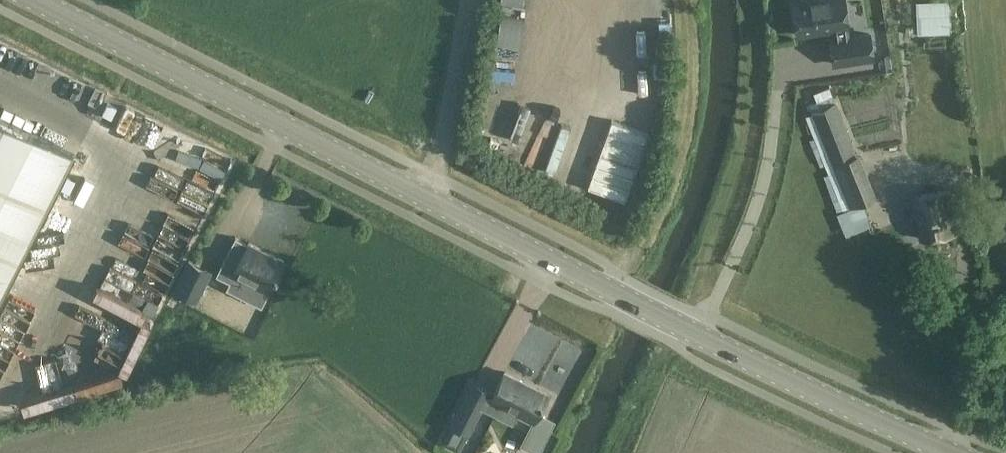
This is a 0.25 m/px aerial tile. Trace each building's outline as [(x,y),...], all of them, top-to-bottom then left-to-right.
[(509,0),(509,19),(530,20),(529,29),(554,30),(554,11),(539,10),(539,1),(509,0)] [(844,0),(799,0),(792,1),(797,35),(835,29),(836,39),(830,40),(833,63),(873,57),(869,34),(847,37),(846,27),(848,27),(844,0)] [(949,32),(948,11),(916,12),(917,34),(949,32)] [(814,116),(807,118),(826,166),(856,153),(835,100),(811,109),(814,116)] [(562,129),(577,130),(579,110),(564,109),(562,129)] [(75,155),(0,117),(0,303),(75,155)] [(927,126),(904,130),(907,148),(930,143),(927,126)] [(950,189),(915,195),(922,238),(957,232),(950,189)] [(247,243),(235,237),(216,275),(238,286),(243,277),(269,290),(284,260),(247,242),(247,243)] [(196,303),(211,272),(188,260),(172,291),(196,303)] [(180,304),(178,326),(203,327),(205,306),(180,304)] [(119,325),(141,331),(145,319),(123,313),(119,325)] [(529,325),(518,363),(562,376),(570,349),(560,346),(563,336),(529,325)] [(547,394),(504,372),(486,409),(512,422),(517,413),(533,421),(521,444),(538,452),(554,421),(538,413),(547,394)] [(490,392),(472,382),(450,424),(451,425),(467,433),(469,434),(490,392)] [(467,433),(451,425),(442,443),(458,451),(467,433)]
